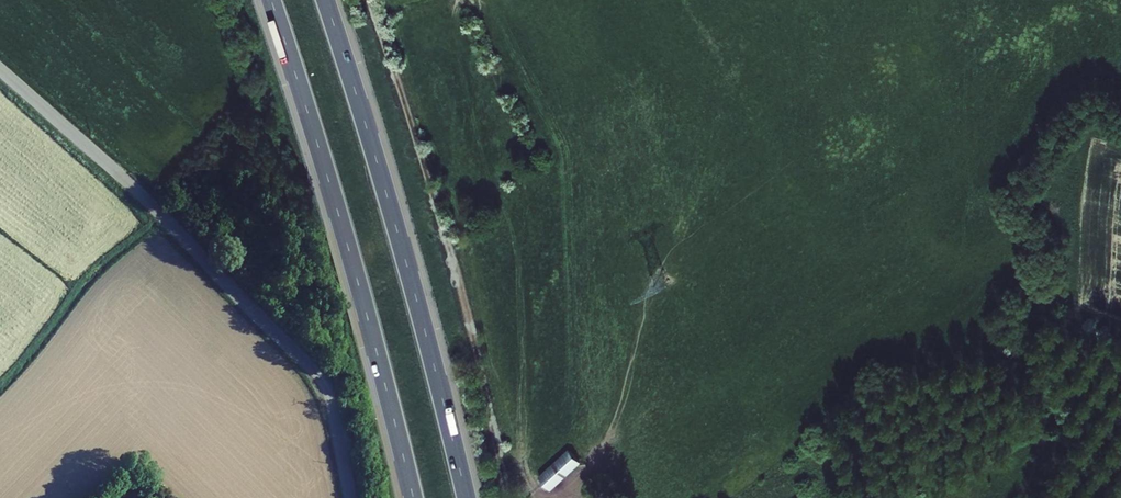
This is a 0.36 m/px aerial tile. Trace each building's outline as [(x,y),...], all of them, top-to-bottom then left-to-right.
[(540,475),(553,488),(583,460),(570,446),(540,475)]
